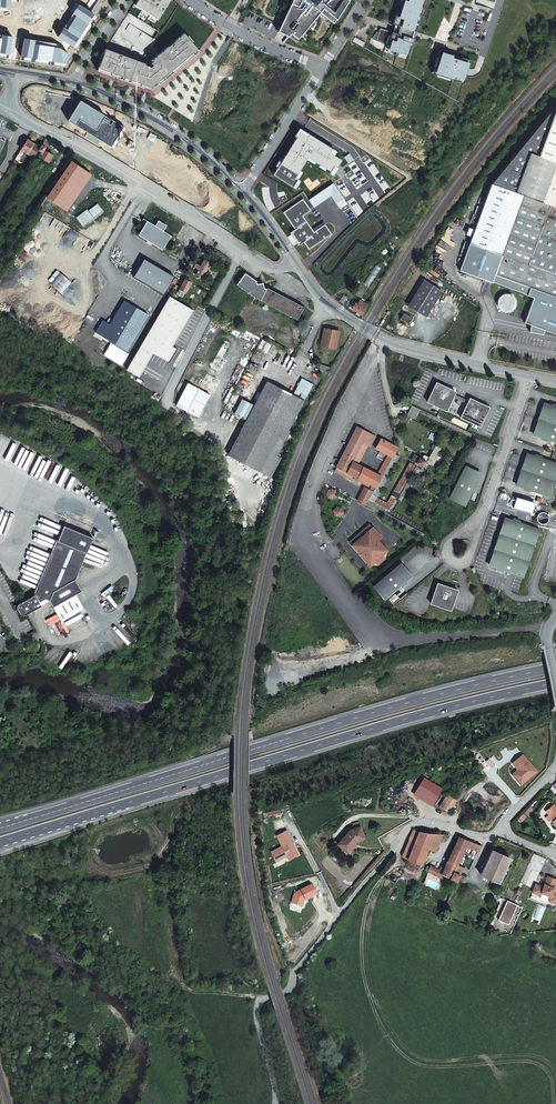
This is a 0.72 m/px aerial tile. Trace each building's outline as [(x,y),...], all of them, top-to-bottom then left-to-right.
[(135,6),(157,20),(169,0),(138,0),(135,6)] [(277,32),(287,37),(290,34),(297,39),(320,12),(333,24),(349,0),(292,0),(277,32)] [(379,28),(378,32),(376,41),(375,41),(388,45),(387,49),(408,55),(411,47),(410,47),(408,46),(409,43),(411,43),(412,44),(413,39),(411,38),(413,31),(415,32),(418,23),(416,22),(422,3),(424,3),(426,0),(400,0),(403,1),(398,17),(395,16),(395,15),(392,24),(394,25),(399,26),(396,33),(392,32),(379,28)] [(424,3),(422,3),(416,22),(418,23),(424,3)] [(78,4),(57,36),(73,47),(94,14),(78,4)] [(106,47),(98,71),(152,91),(198,51),(182,31),(192,14),(179,5),(161,34),(158,32),(153,39),(129,25),(125,30),(119,27),(106,47)] [(0,35),(0,53),(10,55),(13,37),(0,35)] [(56,44),(24,38),(21,57),(66,63),(71,56),(56,44)] [(437,58),(434,67),(438,68),(436,75),(453,80),(454,75),(464,79),(470,60),(462,57),(461,58),(452,56),(452,55),(443,52),(441,59),(437,58)] [(79,100),(68,121),(113,148),(125,128),(79,100)] [(553,107),(491,184),(460,270),(492,282),(492,281),(523,292),(528,294),(534,296),(525,321),(532,324),(530,329),(542,334),(544,329),(555,334),(555,108),(553,107)] [(301,129),(273,175),(292,187),(310,159),(330,171),(333,166),(336,168),(341,160),(333,155),(336,151),(301,129)] [(50,141),(45,138),(39,147),(34,156),(44,163),(45,161),(47,163),(52,156),(43,151),(50,141)] [(27,153),(33,144),(27,140),(15,160),(18,162),(24,151),(27,153)] [(34,156),(39,147),(33,144),(27,153),(34,156)] [(349,153),(344,157),(348,163),(353,160),(349,153)] [(90,175),(69,162),(46,199),(66,211),(90,175)] [(333,183),(308,200),(314,207),(331,195),(336,203),(344,198),(333,183)] [(309,250),(332,234),(325,224),(314,231),(303,216),(311,210),(303,199),(283,212),(295,229),(290,232),(299,245),(303,242),(309,250)] [(89,211),(91,213),(88,214),(87,211),(77,218),(83,226),(92,220),(90,216),(92,215),(95,218),(103,211),(98,204),(89,211)] [(145,220),(134,239),(163,254),(173,236),(165,231),(168,226),(160,222),(156,227),(147,222),(145,220)] [(201,278),(210,263),(205,260),(200,267),(196,264),(194,268),(198,270),(196,275),(201,278)] [(145,261),(136,278),(166,296),(175,278),(145,261)] [(62,272),(50,282),(60,293),(72,282),(62,272)] [(191,282),(188,280),(188,278),(186,277),(186,279),(185,278),(176,294),(183,297),(191,282)] [(240,289),(246,293),(257,300),(258,299),(264,289),(262,287),(264,283),(259,286),(252,281),(248,278),(240,289)] [(440,289),(421,278),(406,305),(426,316),(440,289)] [(264,289),(258,299),(293,321),(300,309),(265,287),(264,289)] [(504,293),(502,294),(501,294),(500,295),(499,297),(498,298),(497,300),(497,301),(497,303),(497,304),(498,306),(499,307),(500,308),(501,309),(502,310),(504,311),(506,311),(507,311),(509,311),(510,310),(512,309),(513,308),(514,307),(514,306),(515,304),(515,303),(515,301),(515,299),(514,298),(514,297),(513,295),(511,294),(510,293),(508,293),(507,293),(505,293),(504,293)] [(195,299),(189,296),(187,299),(197,304),(199,300),(196,298),(195,299)] [(347,298),(344,296),(339,301),(343,304),(347,298)] [(194,310),(171,298),(130,371),(141,377),(156,356),(172,362),(177,348),(175,347),(194,310)] [(367,305),(367,304),(360,300),(357,304),(355,303),(352,309),(357,312),(355,314),(359,316),(360,314),(361,314),(367,305)] [(130,352),(150,315),(123,302),(112,327),(106,324),(98,335),(130,352)] [(402,313),(399,317),(400,319),(407,324),(408,323),(412,318),(411,317),(404,313),(402,313)] [(332,327),(330,326),(323,343),(326,344),(332,327)] [(338,344),(334,343),(340,330),(332,327),(326,344),(336,349),(338,344)] [(233,329),(219,356),(229,361),(243,334),(233,329)] [(340,330),(334,343),(338,344),(344,332),(340,330)] [(202,390),(212,395),(229,361),(219,356),(202,390)] [(320,361),(320,375),(324,377),(325,377),(330,365),(320,361)] [(306,400),(268,380),(231,456),(263,470),(270,456),(281,460),(284,454),(280,453),(292,429),(291,428),(301,408),(302,408),(306,400)] [(446,410),(456,392),(437,381),(428,398),(446,410)] [(202,390),(192,385),(181,407),(190,412),(202,390)] [(212,395),(202,390),(190,412),(205,420),(216,398),(212,395)] [(470,399),(461,417),(479,427),(489,408),(470,399)] [(535,435),(555,443),(555,407),(547,403),(535,435)] [(409,414),(414,417),(419,419),(422,414),(423,411),(413,406),(409,414)] [(423,411),(422,414),(471,438),(472,435),(451,425),(423,411)] [(375,436),(357,427),(335,467),(348,475),(346,478),(357,483),(358,479),(372,486),(375,488),(394,453),(397,448),(381,440),(376,449),(387,456),(377,474),(353,461),(365,438),(372,441),(375,436)] [(432,466),(441,451),(435,447),(428,458),(423,456),(422,459),(415,456),(413,460),(411,459),(392,496),(384,493),(377,506),(390,513),(397,500),(399,501),(401,498),(399,497),(408,479),(411,481),(417,469),(415,468),(416,466),(423,470),(427,464),(432,466)] [(394,453),(375,488),(382,492),(401,456),(394,453)] [(528,455),(517,487),(550,497),(555,482),(555,465),(528,455)] [(281,460),(270,456),(263,470),(273,475),(281,460)] [(465,467),(451,493),(447,499),(463,506),(468,498),(480,476),(465,467)] [(357,483),(370,489),(372,486),(358,479),(357,483)] [(384,493),(382,492),(375,488),(372,487),(370,491),(365,488),(358,502),(366,506),(387,518),(390,513),(377,506),(384,493)] [(342,510),(341,506),(336,505),(333,509),(334,513),(339,514),(342,510)] [(397,518),(395,522),(424,538),(426,534),(397,518)] [(504,520),(488,568),(523,579),(538,532),(504,520)] [(373,526),(371,523),(348,540),(351,543),(373,526)] [(381,536),(373,526),(351,543),(368,564),(373,560),(376,563),(384,557),(381,554),(386,551),(377,539),(381,536)] [(85,587),(104,543),(74,532),(46,600),(29,608),(28,610),(28,612),(28,614),(29,616),(30,618),(31,619),(33,621),(51,612),(49,607),(56,604),(59,605),(70,628),(93,617),(85,600),(91,597),(85,587)] [(399,563),(371,585),(382,599),(410,577),(399,563)] [(428,604),(449,610),(456,590),(434,585),(428,604)] [(522,756),(513,765),(518,771),(513,776),(522,785),(536,772),(522,756)] [(423,777),(414,792),(423,798),(431,803),(440,788),(423,777)] [(454,796),(458,798),(467,787),(462,783),(454,796)] [(454,796),(453,797),(447,793),(437,808),(448,815),(458,800),(457,799),(458,798),(454,796)] [(353,840),(357,837),(359,839),(366,838),(363,825),(353,827),(339,839),(343,844),(346,841),(350,846),(355,842),(353,840)] [(419,865),(426,849),(433,831),(419,830),(406,840),(399,857),(407,860),(406,862),(408,863),(409,861),(419,865)] [(433,831),(426,849),(435,852),(442,833),(433,831)] [(456,863),(464,845),(467,839),(458,835),(457,838),(448,859),(445,866),(443,869),(439,868),(430,865),(429,866),(429,868),(425,867),(424,870),(440,876),(441,873),(458,879),(462,866),(456,863)] [(464,845),(471,847),(473,841),(467,839),(464,845)] [(471,847),(477,850),(479,844),(473,841),(471,847)] [(508,861),(510,856),(491,849),(481,874),(499,881),(500,878),(502,879),(509,862),(508,861)] [(553,888),(555,880),(555,877),(547,874),(543,885),(536,883),(533,891),(541,894),(542,891),(551,894),(550,899),(555,900),(555,889),(553,888)]
